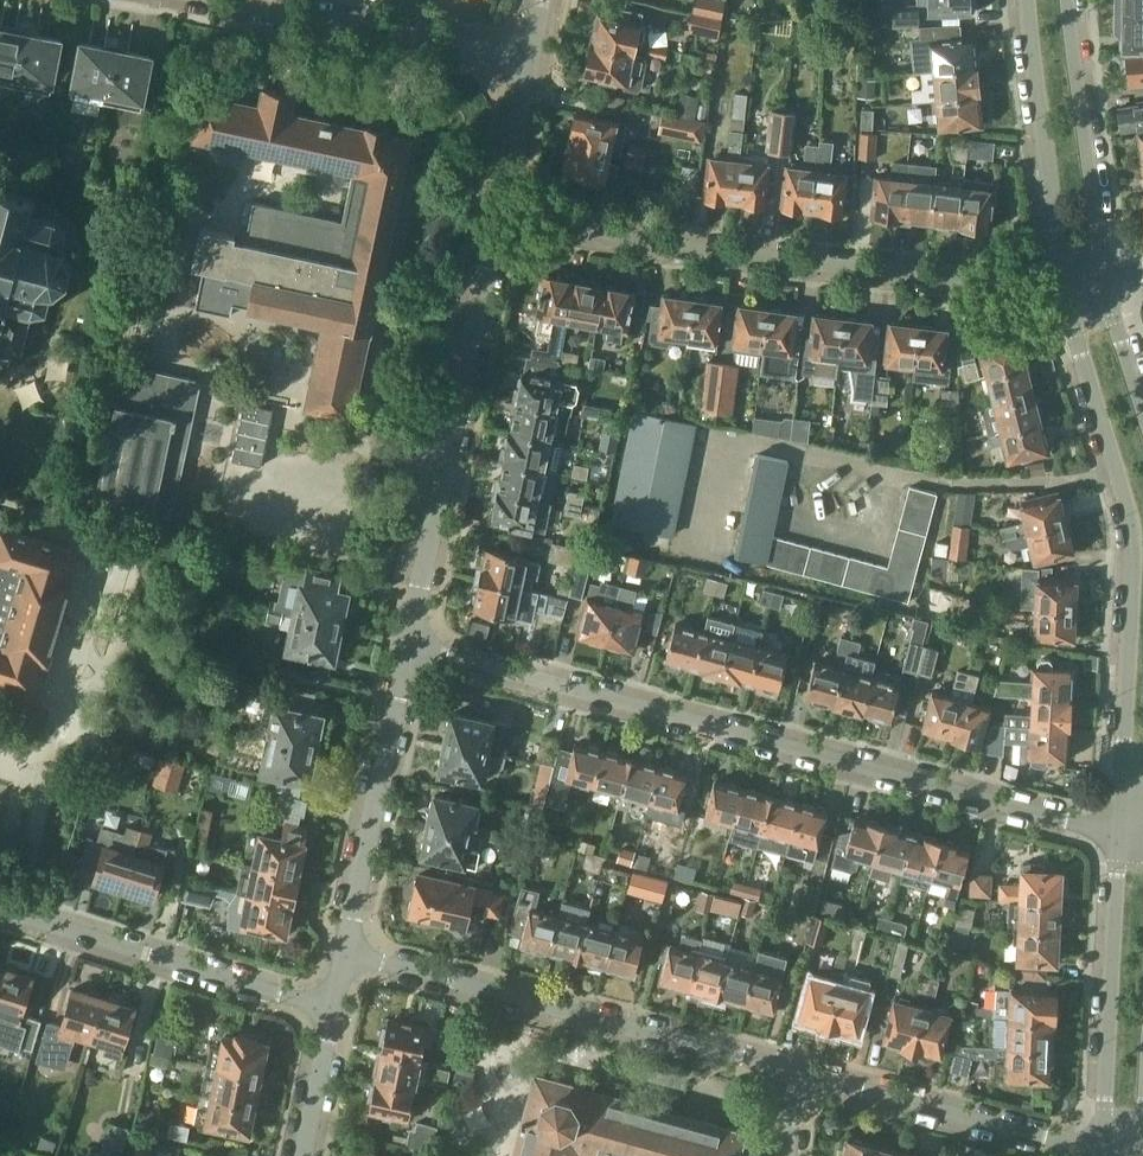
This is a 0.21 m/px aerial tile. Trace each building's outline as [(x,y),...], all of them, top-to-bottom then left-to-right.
[(723,17),(726,0),(696,0),(693,11),(723,17)] [(840,11),(858,9),(857,0),(839,0),(840,11)] [(970,0),(919,0),(919,9),(893,9),(894,25),(919,25),(919,12),(930,12),(930,14),(971,12),(970,0)] [(1118,11),(1123,11),(1142,11),(1142,0),(1118,0),(1118,11)] [(601,14),(594,44),(634,52),(636,41),(643,42),(646,26),(641,25),(644,12),(620,7),(618,17),(601,14)] [(869,26),(879,26),(878,9),(858,10),(859,26),(869,26)] [(719,37),(723,17),(693,11),(689,31),(692,32),(693,30),(714,35),(713,36),(719,37)] [(1118,30),(1123,37),(1123,47),(1142,47),(1142,11),(1123,11),(1118,11),(1118,30)] [(856,15),(835,16),(835,27),(857,27),(856,15)] [(922,39),(912,40),(916,72),(922,72),(934,70),(976,66),(975,52),(978,50),(977,43),(974,42),(974,37),(961,38),(960,24),(921,26),(922,39)] [(17,85),(27,31),(0,26),(0,82),(17,85)] [(879,26),(869,26),(869,35),(881,34),(881,26),(879,26)] [(62,38),(27,31),(17,85),(52,92),(62,38)] [(107,102),(117,48),(82,41),(72,95),(107,102)] [(643,54),(634,52),(594,44),(592,44),(586,73),(632,83),(635,71),(641,72),(645,68),(647,59),(643,54)] [(668,47),(651,44),(649,55),(665,59),(668,47)] [(117,48),(107,102),(142,108),(153,55),(117,48)] [(1125,57),(1128,82),(1142,81),(1142,55),(1125,57)] [(923,88),(912,89),(914,101),(937,99),(979,95),(978,81),(981,79),(980,72),(977,70),(976,66),(934,70),(922,72),(923,88)] [(875,97),(876,80),(859,79),(859,96),(875,97)] [(248,301),(247,307),(324,324),(306,408),(351,417),(370,332),(371,332),(411,138),(389,134),(390,130),(366,125),(365,128),(292,113),(296,97),(263,90),(260,106),(204,95),(195,139),(353,173),(343,219),(254,201),(246,241),(236,238),(236,234),(201,226),(192,267),(204,269),(196,307),(232,315),(235,297),(248,301)] [(736,91),(733,116),(746,117),(748,93),(736,91)] [(681,92),(678,114),(684,116),(698,118),(702,96),(681,92)] [(622,104),(624,104),(626,97),(614,95),(613,102),(622,104)] [(979,95),(937,99),(940,129),(982,124),(982,120),(984,118),(984,111),(981,109),(979,95)] [(613,102),(608,101),(605,112),(620,115),(622,104),(613,102)] [(1117,107),(1120,130),(1142,127),(1142,103),(1117,107)] [(765,150),(780,152),(784,110),(770,108),(765,150)] [(862,108),(861,128),(873,129),(875,109),(862,108)] [(799,112),(784,110),(780,152),(795,153),(799,112)] [(629,123),(617,121),(577,112),(571,143),(610,152),(622,154),(629,123)] [(679,137),(702,142),(706,120),(698,118),(684,116),(679,137)] [(712,157),(707,196),(736,200),(742,154),(742,153),(744,131),(731,129),(728,159),(712,157)] [(877,132),(860,131),(859,158),(876,159),(877,132)] [(820,139),(819,144),(812,208),(841,211),(845,172),(831,170),(834,141),(820,139)] [(969,139),(968,146),(967,156),(993,159),(996,141),(969,139)] [(630,142),(628,155),(644,159),(647,146),(630,142)] [(800,207),(812,208),(819,144),(806,142),(803,167),(787,166),(782,205),(787,205),(789,209),(797,210),(800,207)] [(610,152),(571,143),(564,173),(614,183),(618,164),(608,162),(610,152)] [(957,144),(955,161),(967,162),(967,156),(968,146),(957,144)] [(742,154),(736,200),(749,201),(748,204),(760,206),(761,203),(765,203),(770,164),(766,163),(766,159),(755,158),(755,156),(742,154)] [(644,159),(628,155),(625,168),(641,172),(644,159)] [(908,166),(902,219),(931,222),(935,182),(937,166),(907,163),(907,166),(908,166)] [(683,165),(679,193),(696,195),(699,167),(683,165)] [(876,174),(871,215),(877,216),(878,219),(885,220),(887,217),(902,219),(908,166),(907,166),(894,165),(893,176),(876,174)] [(78,175),(76,184),(90,187),(91,178),(78,175)] [(966,178),(960,225),(991,229),(994,204),(996,204),(998,192),(995,191),(995,189),(993,188),(994,179),(965,176),(965,178),(966,178)] [(935,182),(931,222),(960,225),(966,178),(965,178),(955,177),(954,184),(935,182)] [(123,183),(122,192),(135,194),(137,185),(123,183)] [(5,323),(0,340),(0,346),(8,348),(21,351),(32,313),(33,314),(34,311),(48,309),(50,299),(35,291),(55,292),(67,282),(72,262),(65,248),(58,245),(62,244),(66,229),(56,222),(57,220),(29,214),(32,200),(28,199),(29,195),(0,188),(0,322),(5,323)] [(562,349),(568,319),(574,281),(546,275),(545,278),(541,279),(539,287),(543,290),(539,314),(536,333),(551,336),(549,347),(548,347),(548,351),(537,349),(535,359),(546,361),(560,363),(562,350),(562,349)] [(579,282),(574,281),(568,319),(597,324),(604,286),(602,286),(603,281),(580,277),(579,282)] [(636,292),(604,286),(597,324),(611,327),(608,339),(622,341),(625,330),(629,330),(633,306),(637,305),(638,299),(635,297),(636,292)] [(672,334),(688,336),(692,300),(691,300),(688,295),(682,295),(678,298),(665,296),(663,306),(651,305),(649,320),(653,320),(650,340),(654,345),(670,347),(672,334)] [(696,300),(692,300),(688,336),(717,340),(721,304),(707,302),(708,298),(697,296),(696,300)] [(734,349),(761,353),(764,353),(769,310),(766,309),(763,305),(757,304),(753,307),(739,306),(734,349)] [(770,310),(769,310),(764,353),(761,353),(759,371),(793,375),(798,337),(792,336),(795,313),(783,311),(780,307),(774,306),(770,310)] [(838,366),(839,356),(843,319),(841,319),(838,314),(831,314),(828,317),(815,316),(813,337),(807,336),(803,373),(837,377),(838,366)] [(844,319),(843,319),(839,356),(838,366),(851,367),(855,388),(854,397),(872,399),(879,333),(871,332),(872,322),(860,321),(857,317),(849,316),(844,319)] [(75,318),(70,337),(84,341),(89,321),(75,318)] [(969,334),(966,320),(957,322),(957,337),(969,334)] [(919,328),(915,363),(944,366),(948,330),(935,329),(932,325),(925,324),(921,328),(919,328)] [(886,360),(915,363),(919,328),(891,325),(886,360)] [(978,344),(983,365),(977,366),(974,356),(962,359),(963,364),(958,366),(959,375),(958,375),(959,382),(986,376),(986,374),(1026,364),(1019,340),(1009,336),(978,344)] [(606,358),(591,355),(589,367),(604,370),(606,358)] [(724,362),(723,362),(708,360),(701,409),(718,411),(724,362)] [(521,387),(518,402),(570,413),(570,414),(572,414),(574,403),(579,400),(581,388),(578,384),(579,382),(562,379),(565,364),(560,363),(546,361),(543,375),(524,371),(523,376),(519,378),(518,384),(521,387)] [(154,518),(154,515),(173,519),(202,380),(121,362),(112,405),(115,406),(94,505),(154,518)] [(724,362),(718,411),(732,414),(739,364),(724,362)] [(986,376),(993,403),(1033,393),(1026,364),(986,374),(986,376)] [(891,376),(877,374),(874,403),(880,404),(888,405),(891,376)] [(959,412),(959,411),(959,407),(959,399),(959,395),(959,382),(958,375),(943,375),(943,413),(959,412)] [(989,434),(1001,431),(1041,421),(1033,393),(993,403),(971,408),(971,409),(982,407),(989,434)] [(245,402),(238,434),(233,459),(261,465),(267,440),(274,408),(245,402)] [(565,442),(570,414),(570,413),(518,402),(515,416),(512,417),(510,424),(513,426),(512,432),(551,440),(551,439),(565,442)] [(586,403),(584,416),(599,419),(601,406),(586,403)] [(701,409),(700,421),(716,424),(718,411),(701,409)] [(613,522),(672,534),(695,423),(637,411),(613,522)] [(780,436),(792,438),(794,423),(794,417),(786,416),(782,419),(780,436)] [(618,439),(621,423),(606,420),(602,435),(618,439)] [(1044,433),(1041,421),(1001,431),(989,434),(982,436),(985,446),(1004,441),(1009,459),(1048,449),(1047,445),(1049,442),(1047,434),(1044,433)] [(794,423),(792,438),(807,440),(809,425),(794,423)] [(504,463),(505,463),(506,461),(545,469),(558,472),(565,442),(551,439),(551,440),(512,432),(511,432),(510,435),(506,437),(504,443),(508,446),(504,463)] [(870,441),(860,440),(859,453),(868,454),(870,441)] [(767,562),(772,535),(788,459),(757,453),(735,556),(767,562)] [(552,502),(558,472),(545,469),(506,461),(505,463),(502,479),(498,481),(497,485),(500,488),(500,491),(538,499),(539,499),(539,500),(552,502)] [(1043,461),(1029,464),(1031,473),(1034,473),(1045,470),(1043,461)] [(593,462),(590,476),(607,479),(610,466),(593,462)] [(574,463),(572,476),(587,478),(590,465),(574,463)] [(906,499),(934,506),(938,493),(910,485),(906,499)] [(570,490),(568,501),(583,504),(584,502),(585,493),(570,490)] [(545,532),(552,502),(539,500),(539,499),(538,499),(500,491),(496,506),(491,508),(490,513),(494,516),(493,521),(545,532)] [(959,492),(954,524),(971,526),(976,492),(959,492)] [(1003,536),(1065,521),(1058,493),(1021,502),(1022,503),(1011,506),(1015,524),(1001,527),(1003,536)] [(903,512),(931,520),(934,506),(906,499),(903,512)] [(568,501),(565,512),(582,515),(583,504),(568,501)] [(899,526),(927,533),(931,520),(903,512),(899,526)] [(1072,551),(1065,521),(1003,536),(1004,538),(1006,538),(1007,542),(1008,545),(1010,546),(1012,548),(1015,548),(1018,548),(1032,544),(1035,560),(1072,551)] [(954,524),(949,558),(966,560),(971,526),(954,524)] [(48,661),(72,579),(65,577),(73,548),(8,529),(0,526),(0,677),(32,687),(41,659),(48,661)] [(895,539),(923,547),(927,533),(899,526),(895,539)] [(772,535),(767,562),(766,564),(778,567),(785,539),(772,535)] [(785,539),(778,567),(791,570),(798,542),(785,539)] [(892,553),(920,560),(923,547),(895,539),(892,553)] [(935,553),(947,555),(949,543),(937,541),(935,553)] [(578,565),(582,549),(553,542),(549,559),(578,565)] [(798,542),(791,570),(804,574),(811,546),(798,542)] [(811,546),(804,574),(817,577),(824,549),(811,546)] [(485,564),(482,579),(521,587),(532,589),(534,577),(539,578),(542,562),(527,558),(527,557),(488,547),(487,554),(483,555),(482,561),(485,564)] [(830,580),(837,552),(824,549),(817,577),(830,580)] [(837,552),(830,580),(842,584),(850,556),(837,552)] [(892,553),(888,566),(916,574),(920,560),(892,553)] [(644,575),(648,559),(631,554),(627,571),(644,575)] [(850,556),(842,584),(855,587),(862,559),(850,556)] [(933,557),(932,568),(949,569),(949,558),(933,557)] [(862,559),(855,587),(868,590),(875,563),(862,559)] [(875,563),(868,590),(909,601),(916,574),(888,566),(875,563)] [(269,611),(340,626),(348,592),(338,590),(341,577),(289,566),(281,603),(271,601),(269,611)] [(583,598),(590,569),(577,566),(570,594),(583,598)] [(1023,566),(1021,607),(1024,607),(1037,608),(1037,607),(1075,609),(1076,596),(1078,593),(1078,587),(1076,584),(1077,580),(1053,579),(1053,566),(1039,567),(1023,566)] [(714,593),(718,579),(708,576),(704,591),(714,593)] [(521,587),(482,579),(479,593),(475,595),(474,600),(477,605),(477,607),(528,619),(534,614),(537,605),(534,598),(519,594),(521,587)] [(718,579),(714,593),(724,596),(728,581),(718,579)] [(622,585),(616,607),(606,643),(633,651),(643,614),(631,611),(637,589),(622,585)] [(770,605),(774,591),(764,588),(760,603),(770,605)] [(784,593),(774,591),(770,605),(781,608),(784,593)] [(606,643),(616,607),(588,600),(578,636),(606,643)] [(1011,606),(1010,616),(1024,617),(1024,607),(1021,607),(1011,606)] [(1037,608),(1035,637),(1074,639),(1074,635),(1076,632),(1076,626),(1075,623),(1075,609),(1037,607),(1037,608)] [(280,627),(292,630),(288,648),(334,658),(340,626),(269,611),(268,619),(282,622),(280,627)] [(708,614),(703,631),(694,667),(707,670),(709,674),(715,675),(718,673),(722,674),(731,639),(736,622),(708,614)] [(154,630),(173,634),(177,621),(159,615),(154,630)] [(903,669),(918,672),(926,645),(923,644),(929,621),(914,617),(911,627),(914,628),(903,669)] [(491,624),(474,620),(470,633),(488,637),(491,624)] [(736,622),(731,639),(722,674),(726,675),(728,679),(734,680),(737,678),(749,682),(759,646),(764,629),(736,622)] [(677,665),(682,663),(694,667),(703,631),(676,624),(667,659),(669,660),(672,663),(677,665)] [(980,631),(978,638),(984,640),(986,632),(980,631)] [(838,651),(848,654),(852,639),(841,636),(838,651)] [(861,641),(852,639),(848,654),(858,656),(861,641)] [(939,648),(926,645),(918,672),(932,676),(939,648)] [(788,654),(759,646),(749,682),(763,685),(765,688),(771,690),(774,688),(778,690),(788,654)] [(848,654),(844,669),(835,705),(863,712),(872,676),(871,676),(874,666),(876,661),(858,656),(848,654)] [(1031,698),(1070,700),(1070,689),(1074,682),(1075,677),(1071,669),(1053,668),(1053,663),(1048,659),(1041,658),(1037,661),(1037,667),(1033,667),(1031,698)] [(835,705),(844,669),(815,661),(805,697),(835,705)] [(979,674),(981,665),(971,663),(969,672),(979,674)] [(872,676),(863,712),(891,720),(903,674),(874,666),(871,676),(872,676)] [(932,692),(923,729),(952,737),(962,700),(965,689),(954,686),(951,697),(932,692)] [(965,689),(962,700),(952,737),(981,744),(990,708),(971,702),(974,691),(965,689)] [(1070,701),(1070,700),(1031,698),(1030,714),(1007,713),(1006,724),(1009,724),(1030,725),(1068,727),(1069,717),(1073,712),(1073,706),(1070,701)] [(270,738),(315,748),(322,715),(277,705),(277,706),(266,704),(259,736),(270,738)] [(449,728),(446,742),(506,755),(507,755),(513,723),(494,720),(493,721),(452,712),(452,716),(449,719),(448,724),(449,728)] [(1070,747),(1068,742),(1068,727),(1030,725),(1009,724),(1006,724),(992,723),(984,751),(1004,754),(1004,742),(1029,744),(1028,757),(1032,758),(1031,762),(1037,767),(1043,767),(1048,763),(1048,759),(1067,760),(1067,755),(1070,752),(1070,747)] [(560,738),(544,734),(538,759),(554,764),(560,738)] [(315,748),(270,738),(263,771),(308,781),(315,748)] [(99,771),(115,776),(124,744),(108,739),(99,771)] [(440,759),(439,765),(441,769),(440,773),(482,781),(485,765),(485,764),(500,767),(504,765),(506,755),(446,742),(443,757),(440,759)] [(594,787),(604,750),(599,749),(600,747),(590,745),(590,747),(575,743),(573,750),(560,747),(549,789),(545,803),(564,808),(572,781),(594,787)] [(608,752),(604,750),(594,787),(622,794),(632,758),(618,754),(618,753),(609,750),(608,752)] [(153,784),(178,791),(186,764),(161,756),(153,784)] [(650,802),(660,766),(655,764),(653,762),(649,761),(646,762),(632,758),(622,794),(619,806),(630,808),(633,797),(650,802)] [(664,767),(660,766),(650,802),(678,809),(682,795),(683,795),(685,789),(684,789),(688,773),(674,769),(671,767),(668,766),(664,767)] [(234,794),(238,778),(211,772),(207,788),(234,794)] [(707,817),(734,824),(744,788),(739,787),(737,785),(736,784),(734,783),(732,783),(729,784),(716,780),(707,817)] [(534,787),(531,804),(544,806),(545,803),(549,789),(534,787)] [(744,788),(734,824),(730,839),(758,846),(762,832),(772,795),(758,792),(756,790),(753,788),(750,788),(747,789),(744,788)] [(429,825),(429,826),(471,834),(471,833),(477,804),(435,795),(435,798),(431,801),(430,806),(432,810),(429,825)] [(784,799),(772,795),(762,832),(790,839),(800,803),(795,802),(794,800),(792,799),(790,798),(787,798),(784,799)] [(829,811),(800,803),(790,839),(786,853),(815,861),(829,811)] [(860,858),(873,862),(875,863),(884,826),(881,825),(878,821),(872,819),(868,821),(855,818),(852,829),(840,832),(832,866),(852,871),(858,867),(860,858)] [(255,865),(298,875),(302,859),(305,857),(307,849),(304,846),(308,827),(285,822),(282,838),(261,834),(250,832),(246,851),(257,853),(255,865)] [(875,863),(873,862),(870,874),(890,880),(893,868),(902,870),(904,870),(914,834),(899,830),(898,827),(891,825),(887,826),(884,826),(875,863)] [(482,836),(471,833),(471,834),(429,826),(426,839),(423,842),(421,847),(423,851),(423,855),(490,869),(503,841),(495,840),(495,839),(482,836)] [(482,836),(495,839),(497,834),(498,829),(483,826),(483,829),(482,836)] [(143,829),(139,842),(149,845),(152,831),(143,829)] [(904,870),(902,870),(899,880),(928,888),(931,878),(933,878),(942,842),(938,840),(936,837),(929,835),(925,837),(914,834),(904,870)] [(579,849),(593,853),(596,843),(581,839),(579,849)] [(943,842),(942,842),(933,878),(948,883),(943,903),(955,906),(970,849),(957,846),(955,842),(947,840),(943,842)] [(135,854),(125,888),(129,890),(131,895),(142,898),(147,895),(154,897),(159,881),(169,884),(172,877),(174,870),(176,863),(176,856),(176,849),(148,846),(149,845),(139,842),(135,854)] [(125,888),(135,854),(105,845),(94,880),(102,882),(103,886),(114,890),(118,886),(125,888)] [(620,861),(634,865),(638,852),(636,852),(636,850),(624,847),(620,861)] [(638,852),(634,865),(648,870),(652,856),(638,852)] [(1022,900),(1060,902),(1062,872),(1045,871),(1046,863),(1034,859),(1025,862),(1023,884),(1001,884),(1000,899),(1010,900),(1022,900)] [(697,867),(678,862),(675,877),(694,881),(697,867)] [(237,891),(249,893),(292,902),(293,900),(296,898),(298,890),(296,887),(298,875),(255,865),(243,863),(237,891)] [(411,901),(410,907),(411,910),(410,914),(433,919),(435,922),(441,923),(444,921),(466,926),(470,908),(506,916),(511,893),(419,873),(418,878),(415,881),(417,885),(414,899),(411,901)] [(646,877),(634,873),(630,888),(642,892),(646,877)] [(990,894),(991,875),(972,874),(971,893),(990,894)] [(509,931),(523,935),(521,944),(534,947),(533,950),(546,953),(547,951),(549,951),(559,915),(536,909),(541,890),(528,887),(530,880),(523,878),(521,886),(518,900),(509,931)] [(730,891),(745,895),(748,884),(734,880),(730,891)] [(804,881),(796,909),(814,914),(822,886),(804,881)] [(228,899),(230,890),(198,883),(196,893),(228,899)] [(748,884),(745,895),(759,899),(762,887),(748,884)] [(710,909),(715,893),(702,889),(697,909),(710,912),(711,909),(710,909)] [(292,902),(249,893),(246,905),(235,903),(231,921),(242,924),(246,925),(248,929),(256,930),(259,928),(286,934),(287,928),(290,927),(291,919),(289,917),(292,902)] [(710,909),(711,909),(738,915),(742,900),(715,893),(710,909)] [(595,896),(592,909),(597,910),(600,897),(595,896)] [(745,896),(740,913),(752,916),(757,899),(745,896)] [(824,898),(820,911),(843,916),(846,904),(824,898)] [(1008,929),(1011,929),(1021,930),(1059,932),(1060,902),(1022,900),(1010,900),(1009,919),(1008,929)] [(960,905),(956,925),(971,928),(976,909),(960,905)] [(559,915),(549,951),(552,952),(551,955),(564,958),(565,956),(577,959),(587,923),(559,915)] [(829,919),(815,916),(809,941),(822,945),(829,919)] [(876,931),(887,933),(887,932),(891,919),(880,916),(876,931)] [(891,919),(887,932),(887,933),(904,936),(908,923),(891,919)] [(602,966),(605,966),(615,930),(587,923),(577,959),(589,962),(589,965),(602,968),(602,966)] [(867,930),(855,927),(853,936),(864,939),(867,930)] [(1011,929),(1008,929),(997,928),(997,940),(1009,941),(1011,929)] [(643,938),(615,930),(605,966),(608,967),(607,970),(620,973),(621,971),(634,974),(638,958),(639,959),(641,952),(640,952),(643,938)] [(1057,962),(1059,932),(1021,930),(1019,960),(1012,959),(1011,976),(1021,977),(1047,978),(1048,961),(1057,962)] [(689,989),(699,953),(702,938),(683,933),(679,947),(671,945),(667,959),(666,959),(664,965),(665,966),(661,981),(675,985),(678,987),(681,988),(685,987),(689,989)] [(699,953),(689,989),(693,990),(693,992),(704,995),(704,993),(717,996),(727,960),(717,957),(722,939),(703,934),(702,938),(699,953)] [(897,940),(893,956),(905,959),(909,943),(897,940)] [(829,1026),(850,947),(842,945),(841,954),(838,954),(835,967),(832,968),(829,981),(811,977),(801,1018),(803,1018),(804,1021),(815,1024),(817,1022),(818,1022),(817,1023),(829,1026)] [(850,947),(829,1026),(840,1029),(840,1028),(842,1029),(844,1032),(851,1033),(854,1032),(857,1033),(872,979),(853,974),(860,949),(850,947)] [(727,960),(717,996),(731,1000),(734,1002),(737,1003),(741,1002),(745,1004),(755,968),(727,960)] [(755,968),(745,1004),(749,1005),(749,1006),(760,1009),(760,1008),(774,1011),(775,1005),(778,996),(779,996),(780,990),(779,989),(781,984),(783,978),(798,981),(803,966),(786,961),(783,975),(755,968)] [(0,975),(0,1020),(18,1025),(32,977),(18,972),(16,968),(9,966),(5,968),(2,968),(0,975)] [(933,966),(930,978),(926,994),(935,997),(943,968),(933,966)] [(917,992),(926,994),(930,978),(922,975),(917,992)] [(1021,977),(1020,991),(1046,992),(1047,978),(1021,977)] [(778,996),(775,1005),(788,1008),(793,988),(781,984),(779,989),(780,990),(779,996),(778,996)] [(93,1038),(104,998),(74,989),(63,1025),(48,1021),(36,1061),(66,1069),(73,1044),(74,1044),(74,1043),(75,1043),(77,1033),(93,1038)] [(1053,1020),(1053,1021),(1055,1021),(1056,993),(1046,992),(1020,991),(1011,990),(997,989),(996,1008),(994,1008),(978,1006),(979,1002),(966,998),(962,1012),(975,1015),(976,1010),(976,1016),(994,1018),(994,1017),(1000,1017),(1010,1018),(1053,1020)] [(135,1007),(104,998),(93,1038),(109,1042),(106,1052),(120,1056),(135,1007)] [(912,1048),(923,1006),(895,999),(884,1040),(888,1041),(890,1044),(896,1045),(899,1044),(901,1044),(901,1045),(912,1048)] [(923,1006),(912,1048),(923,1051),(924,1050),(926,1051),(927,1054),(934,1055),(937,1054),(941,1055),(952,1014),(923,1006)] [(1053,1020),(1010,1018),(1000,1017),(994,1017),(994,1018),(992,1046),(1008,1046),(1052,1048),(1053,1021),(1053,1020)] [(382,1050),(421,1058),(428,1025),(398,1019),(397,1023),(388,1021),(386,1028),(383,1028),(380,1043),(383,1043),(382,1050)] [(155,1052),(169,1056),(175,1057),(180,1032),(160,1028),(155,1052)] [(454,1031),(441,1028),(438,1044),(451,1046),(454,1031)] [(219,1066),(261,1075),(262,1071),(266,1068),(266,1062),(264,1059),(267,1047),(256,1045),(257,1039),(237,1034),(236,1041),(225,1039),(223,1048),(211,1046),(207,1064),(219,1066)] [(957,1044),(951,1071),(969,1075),(973,1057),(991,1058),(991,1057),(991,1046),(957,1044)] [(1050,1079),(1052,1048),(1008,1046),(992,1046),(991,1046),(991,1057),(995,1057),(995,1076),(1007,1076),(1007,1077),(1012,1077),(1013,1079),(1021,1079),(1022,1078),(1050,1079)] [(421,1058),(382,1050),(381,1051),(379,1053),(381,1055),(379,1062),(376,1065),(374,1073),(376,1076),(376,1079),(415,1087),(421,1058)] [(167,1066),(169,1056),(155,1052),(150,1051),(148,1062),(167,1066)] [(258,1089),(261,1075),(219,1066),(217,1077),(205,1075),(201,1093),(255,1104),(256,1100),(259,1098),(260,1091),(258,1089)] [(438,1067),(435,1082),(448,1084),(451,1069),(438,1067)] [(476,1072),(457,1067),(454,1083),(472,1087),(476,1072)] [(679,1115),(537,1077),(516,1155),(579,1155),(580,1151),(600,1155),(737,1155),(743,1132),(679,1115)] [(415,1087),(376,1079),(374,1086),(372,1085),(369,1100),(371,1101),(370,1108),(379,1110),(378,1114),(408,1120),(415,1087)] [(252,1118),(255,1104),(201,1093),(195,1122),(207,1124),(206,1125),(248,1134),(249,1130),(253,1128),(254,1122),(252,1118)] [(152,1114),(142,1112),(140,1123),(150,1125),(152,1114)] [(825,1118),(824,1122),(826,1125),(831,1126),(834,1124),(835,1119),(832,1116),(828,1115),(825,1118)] [(130,1127),(111,1121),(101,1153),(90,1150),(89,1155),(121,1155),(130,1127)] [(168,1136),(187,1140),(190,1126),(171,1122),(168,1136)] [(410,1128),(406,1146),(421,1150),(433,1152),(439,1126),(422,1122),(420,1130),(410,1128)] [(51,1155),(57,1141),(42,1136),(37,1150),(51,1155)] [(876,1148),(849,1141),(845,1155),(874,1155),(876,1148)] [(874,1155),(904,1155),(876,1148),(874,1155)]
